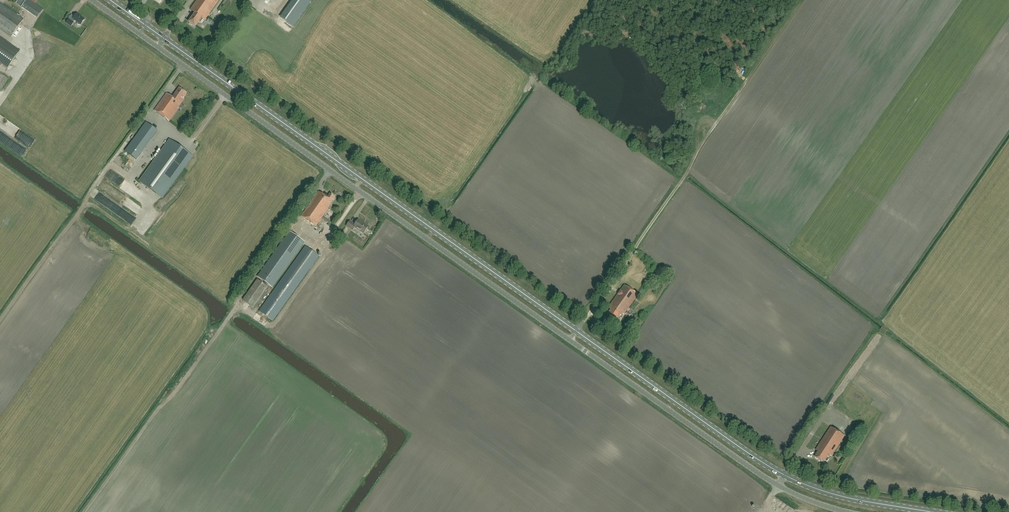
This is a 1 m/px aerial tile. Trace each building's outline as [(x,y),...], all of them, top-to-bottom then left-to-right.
[(190,23),(190,24),(192,25),(193,25),(195,27),(199,22),(200,22),(203,19),(205,20),(219,0),(197,0),(190,10),(195,13),(189,22),(190,23)] [(12,37),(24,20),(0,3),(0,28),(12,37)] [(81,25),(85,19),(80,16),(81,15),(77,13),(73,19),(81,25)] [(8,67),(20,51),(8,42),(0,37),(0,61),(8,67)] [(178,108),(180,104),(184,99),(183,98),(186,94),(187,93),(186,93),(179,88),(180,88),(179,88),(172,98),(166,93),(154,111),(169,121),(179,108),(178,108)] [(146,123),(125,151),(136,159),(157,131),(146,123)] [(162,198),(192,156),(169,140),(161,151),(162,152),(140,182),(162,198)] [(330,205),(335,197),(330,194),(327,198),(318,191),(301,216),(316,226),(329,208),(329,207),(330,205)] [(364,234),(369,226),(358,219),(355,225),(350,221),(346,226),(352,230),(354,227),(364,234)] [(304,243),(290,232),(257,277),(272,287),(304,243)] [(306,247),(259,311),(272,321),(319,256),(306,247)] [(253,307),(267,287),(257,280),(242,300),(253,307)] [(629,318),(631,315),(627,312),(627,313),(625,312),(637,295),(624,285),(608,307),(611,309),(607,315),(616,321),(619,316),(620,316),(622,314),(623,315),(624,314),(625,315),(629,318)] [(831,457),(845,435),(831,426),(816,450),(818,451),(815,457),(824,463),(825,461),(827,462),(829,458),(830,456),(831,457)]
